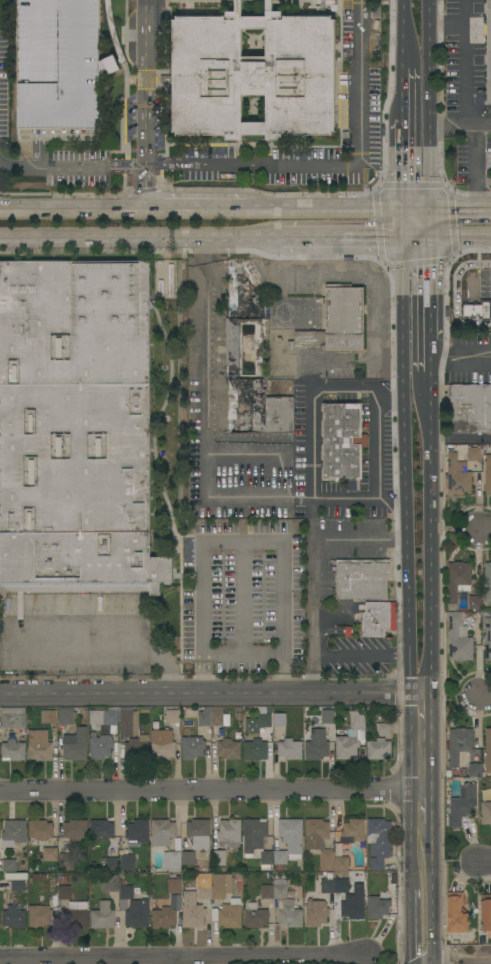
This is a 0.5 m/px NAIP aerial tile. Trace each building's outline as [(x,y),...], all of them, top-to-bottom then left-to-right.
[(20,141),(18,0),(99,0),(99,62),(113,55),(117,60),(119,59),(114,48),(110,34),(107,20),(105,7),(105,0),(111,0),(112,14),(118,42),(122,50),(126,62),(119,65),(120,69),(110,74),(107,68),(99,72),(100,140),(20,141)] [(235,11),(235,0),(241,0),(241,16),(265,17),(266,0),(271,0),(271,11),(281,11),(281,16),(331,17),(331,20),(336,20),(334,132),(330,132),(330,135),(282,135),(282,141),(266,141),(266,135),(241,135),(241,140),(226,140),(226,135),(175,134),(175,132),(171,132),(172,20),(176,20),(176,16),(225,17),(225,11),(235,11)] [(150,591),(0,592),(0,261),(149,260),(150,557),(173,557),(173,583),(160,583),(160,596),(150,596),(150,591)] [(155,297),(176,296),(175,261),(154,262),(155,297)] [(228,433),(228,381),(226,381),(225,318),(228,318),(228,261),(249,261),(265,290),(264,319),(239,319),(239,379),(262,379),(262,389),(265,389),(265,397),(293,397),(293,432),(228,433)] [(325,331),(325,304),(321,304),(321,298),(325,298),(325,284),(351,284),(351,287),(363,287),(363,350),(351,350),(351,352),(338,352),(338,350),(326,350),(326,346),(297,346),(297,355),(287,355),(287,341),(294,341),(294,332),(325,331)] [(480,304),(461,304),(461,316),(480,316),(481,321),(488,321),(488,302),(481,302),(481,304),(480,304)] [(448,385),(490,385),(490,433),(490,435),(485,435),(485,433),(450,433),(450,398),(448,398),(448,385)] [(323,404),(360,404),(360,434),(367,434),(367,447),(361,447),(361,478),(339,478),(339,482),(336,482),(336,478),(323,478),(323,404)] [(467,461),(467,448),(480,448),(481,461),(467,461)] [(471,494),(463,494),(463,495),(454,495),(454,494),(447,494),(448,479),(445,479),(445,474),(448,474),(448,449),(453,449),(453,453),(457,453),(457,455),(464,455),(464,472),(471,472),(471,494)] [(336,599),(336,560),(389,560),(389,575),(387,575),(386,599),(336,599)] [(457,591),(457,603),(447,603),(447,563),(454,563),(454,562),(463,562),(463,563),(471,563),(471,586),(470,586),(470,591),(457,591)] [(483,562),(483,602),(490,602),(490,562),(483,562)] [(468,596),(481,596),(481,610),(468,610),(468,596)] [(390,602),(390,603),(395,603),(395,630),(390,630),(390,631),(385,631),(385,637),(363,636),(363,630),(360,630),(361,620),(362,620),(363,613),(365,613),(365,602),(390,602)] [(449,612),(462,612),(462,626),(467,626),(467,638),(472,638),(472,660),(465,660),(465,661),(464,661),(464,662),(456,662),(456,661),(455,661),(455,660),(449,660),(449,612)] [(483,617),(483,661),(490,661),(490,617),(483,617)] [(223,707),(223,714),(229,714),(229,726),(198,726),(198,712),(202,712),(202,706),(210,706),(210,707),(223,707)] [(58,707),(72,707),(72,710),(73,710),(73,712),(76,712),(76,725),(58,725),(58,707)] [(95,725),(95,721),(89,721),(89,710),(104,710),(104,707),(118,707),(118,725),(95,725)] [(119,707),(132,707),(132,711),(138,711),(138,735),(148,735),(148,758),(124,758),(124,742),(129,742),(129,738),(138,738),(138,736),(133,737),(119,737),(119,707)] [(258,727),(258,732),(245,733),(245,718),(257,718),(257,714),(258,714),(258,708),(267,708),(267,710),(271,710),(271,727),(258,727)] [(41,723),(41,710),(56,710),(56,723),(41,723)] [(165,723),(165,710),(180,710),(180,723),(165,723)] [(334,724),(321,723),(321,710),(334,710),(334,724)] [(350,711),(365,711),(365,730),(364,730),(364,740),(358,740),(358,737),(357,737),(357,730),(352,730),(352,729),(350,729),(350,711)] [(285,727),(273,727),(273,713),(286,713),(285,727)] [(376,736),(376,724),(390,723),(390,736),(376,736)] [(86,760),(69,760),(69,758),(63,758),(63,735),(76,735),(76,726),(86,726),(86,760)] [(449,729),(455,729),(455,728),(465,728),(465,729),(472,729),(472,751),(470,751),(470,762),(468,762),(468,767),(459,767),(459,768),(449,768),(449,729)] [(329,757),(323,757),(323,759),(305,759),(305,741),(306,741),(306,729),(325,729),(325,741),(329,741),(329,757)] [(48,730),(48,742),(52,742),(52,757),(52,760),(29,760),(28,730),(48,730)] [(172,730),(172,742),(175,742),(175,757),(169,757),(169,760),(151,760),(151,730),(172,730)] [(90,760),(90,737),(90,732),(96,732),(96,737),(99,737),(99,735),(118,735),(119,741),(113,741),(113,748),(111,748),(111,756),(104,756),(104,760),(90,760)] [(336,737),(347,736),(347,737),(356,737),(356,740),(359,740),(359,748),(357,748),(357,755),(350,755),(350,759),(336,759),(336,737)] [(182,737),(203,737),(203,741),(205,741),(205,748),(203,748),(203,756),(195,756),(195,759),(193,759),(193,760),(182,760),(182,737)] [(302,759),(284,760),(284,757),(278,757),(278,742),(283,742),(283,738),(292,738),(292,742),(301,742),(302,759)] [(367,741),(376,741),(376,738),(385,738),(385,741),(391,741),(391,757),(385,757),(385,759),(367,759),(367,741)] [(25,760),(2,760),(2,758),(1,758),(1,742),(7,742),(7,739),(16,739),(16,742),(25,742),(25,760)] [(240,760),(222,760),(222,757),(216,757),(216,742),(222,742),(222,739),(231,739),(231,742),(240,742),(240,760)] [(243,760),(243,742),(253,742),(253,739),(261,739),(261,742),(267,742),(267,760),(243,760)] [(482,777),(477,777),(477,779),(470,779),(470,777),(469,777),(469,763),(482,763),(482,777)] [(476,807),(474,807),(474,815),(467,815),(467,817),(462,817),(462,828),(448,828),(447,815),(450,815),(449,798),(459,798),(459,787),(465,787),(465,783),(475,783),(475,784),(476,784),(476,807)] [(481,802),(490,802),(490,824),(481,824),(481,802)] [(210,837),(209,837),(209,850),(192,850),(192,837),(186,837),(186,822),(192,822),(192,819),(210,819),(210,837)] [(240,842),(239,842),(239,847),(227,847),(227,844),(219,844),(219,839),(217,839),(217,831),(219,831),(219,820),(229,820),(229,819),(240,819),(240,842)] [(267,837),(263,837),(263,840),(262,840),(262,851),(273,851),(273,865),(272,865),(272,870),(260,870),(260,869),(259,869),(259,865),(260,865),(260,859),(253,859),(253,858),(242,858),(242,836),(243,836),(243,819),(266,819),(266,822),(267,822),(267,837)] [(302,819),(302,854),(301,854),(301,860),(288,860),(288,854),(287,854),(287,844),(283,844),(283,841),(282,841),(282,837),(278,837),(278,819),(302,819)] [(323,819),(323,822),(329,822),(329,831),(332,831),(332,837),(324,837),(324,838),(323,838),(323,849),(305,849),(305,819),(323,819)] [(364,842),(353,842),(353,841),(343,841),(343,838),(340,838),(340,831),(343,831),(343,823),(349,823),(349,819),(364,819),(364,842)] [(391,856),(388,856),(388,858),(383,858),(383,870),(370,870),(370,858),(376,858),(376,857),(370,857),(370,843),(367,843),(367,819),(385,819),(385,821),(391,821),(391,856)] [(26,843),(15,843),(15,847),(5,847),(5,839),(2,839),(2,824),(11,824),(11,820),(25,820),(26,843)] [(47,820),(47,823),(52,823),(53,838),(47,838),(47,841),(38,841),(38,838),(29,838),(28,820),(47,820)] [(87,820),(87,838),(78,838),(78,841),(69,841),(69,838),(63,838),(63,822),(69,822),(69,820),(87,820)] [(108,820),(108,822),(113,822),(114,838),(108,838),(108,841),(100,841),(100,838),(90,838),(90,820),(108,820)] [(149,842),(138,842),(139,847),(137,847),(128,847),(128,839),(125,839),(125,831),(127,831),(127,823),(134,823),(134,820),(148,820),(149,842)] [(169,820),(169,822),(175,822),(175,837),(170,837),(170,846),(150,846),(150,836),(151,836),(151,820),(169,820)] [(57,847),(57,861),(43,861),(43,847),(57,847)] [(287,850),(287,864),(273,864),(273,851),(287,850)] [(321,851),(322,851),(322,850),(332,850),(332,851),(334,851),(334,871),(321,871),(321,851)] [(180,872),(168,872),(168,870),(163,870),(163,851),(168,851),(180,851),(180,872)] [(225,865),(212,866),(212,851),(225,851),(225,865)] [(195,864),(182,865),(181,852),(195,852),(195,864)] [(58,854),(70,854),(71,871),(58,871),(58,854)] [(135,855),(134,871),(120,871),(120,855),(135,855)] [(118,870),(106,870),(106,857),(118,857),(118,870)] [(335,870),(335,857),(348,857),(348,870),(335,870)] [(16,871),(2,872),(2,859),(16,859),(16,871)] [(224,899),(212,899),(212,885),(213,885),(212,874),(231,874),(231,892),(224,892),(224,899)] [(102,892),(102,875),(118,875),(118,892),(102,892)] [(11,891),(11,879),(25,879),(25,891),(11,891)] [(168,879),(181,879),(181,893),(168,893),(168,879)] [(287,885),(287,899),(260,899),(260,885),(273,885),(273,879),(284,879),(284,885),(287,885)] [(321,893),(321,879),(334,879),(334,893),(321,893)] [(335,893),(335,879),(349,879),(348,893),(335,893)] [(198,899),(198,886),(200,886),(200,881),(210,881),(210,886),(211,886),(211,899),(198,899)] [(70,899),(58,899),(58,886),(70,886),(70,899)] [(119,899),(119,886),(133,886),(133,899),(119,899)] [(364,919),(347,919),(347,917),(340,917),(340,902),(344,902),(344,894),(353,894),(353,891),(364,891),(364,919)] [(447,933),(447,892),(463,892),(463,905),(460,908),(460,910),(462,908),(468,913),(468,933),(447,933)] [(180,894),(181,909),(170,909),(170,894),(180,894)] [(481,895),(490,895),(490,931),(481,931),(481,895)] [(182,896),(192,896),(192,905),(194,905),(194,906),(203,906),(203,909),(206,909),(206,916),(204,916),(204,924),(196,924),(196,926),(194,926),(194,928),(183,928),(182,896)] [(367,896),(379,896),(379,897),(388,897),(388,900),(391,900),(391,907),(389,907),(389,915),(382,915),(382,919),(367,919),(367,896)] [(223,928),(223,925),(218,925),(218,910),(222,910),(222,904),(230,904),(230,898),(241,898),(241,928),(223,928)] [(118,910),(127,911),(129,900),(119,899),(118,910)] [(149,928),(131,928),(131,925),(125,925),(125,910),(129,910),(129,907),(130,907),(130,900),(141,900),(141,899),(147,899),(147,900),(149,900),(149,928)] [(302,927),(284,927),(284,925),(278,925),(278,910),(282,909),(282,900),(293,899),(293,909),(302,909),(302,927)] [(90,910),(100,910),(99,901),(110,900),(110,910),(114,910),(114,928),(108,928),(108,929),(105,929),(105,928),(90,928),(90,910)] [(306,900),(317,900),(317,901),(326,901),(326,908),(329,908),(329,915),(326,915),(326,923),(320,923),(320,927),(305,927),(306,900)] [(63,928),(63,910),(68,910),(68,901),(87,901),(87,911),(87,928),(63,928)] [(244,927),(244,909),(245,909),(245,903),(257,903),(257,910),(268,910),(268,925),(262,925),(262,928),(244,927)] [(26,928),(8,928),(8,926),(2,926),(2,911),(7,911),(7,905),(16,905),(16,910),(26,910),(26,928)] [(41,905),(41,906),(49,906),(49,909),(53,909),(53,917),(50,917),(50,924),(43,924),(44,928),(29,928),(29,905),(41,905)] [(152,910),(161,910),(161,907),(170,907),(170,910),(176,910),(176,925),(170,925),(170,928),(152,928),(152,910)]
